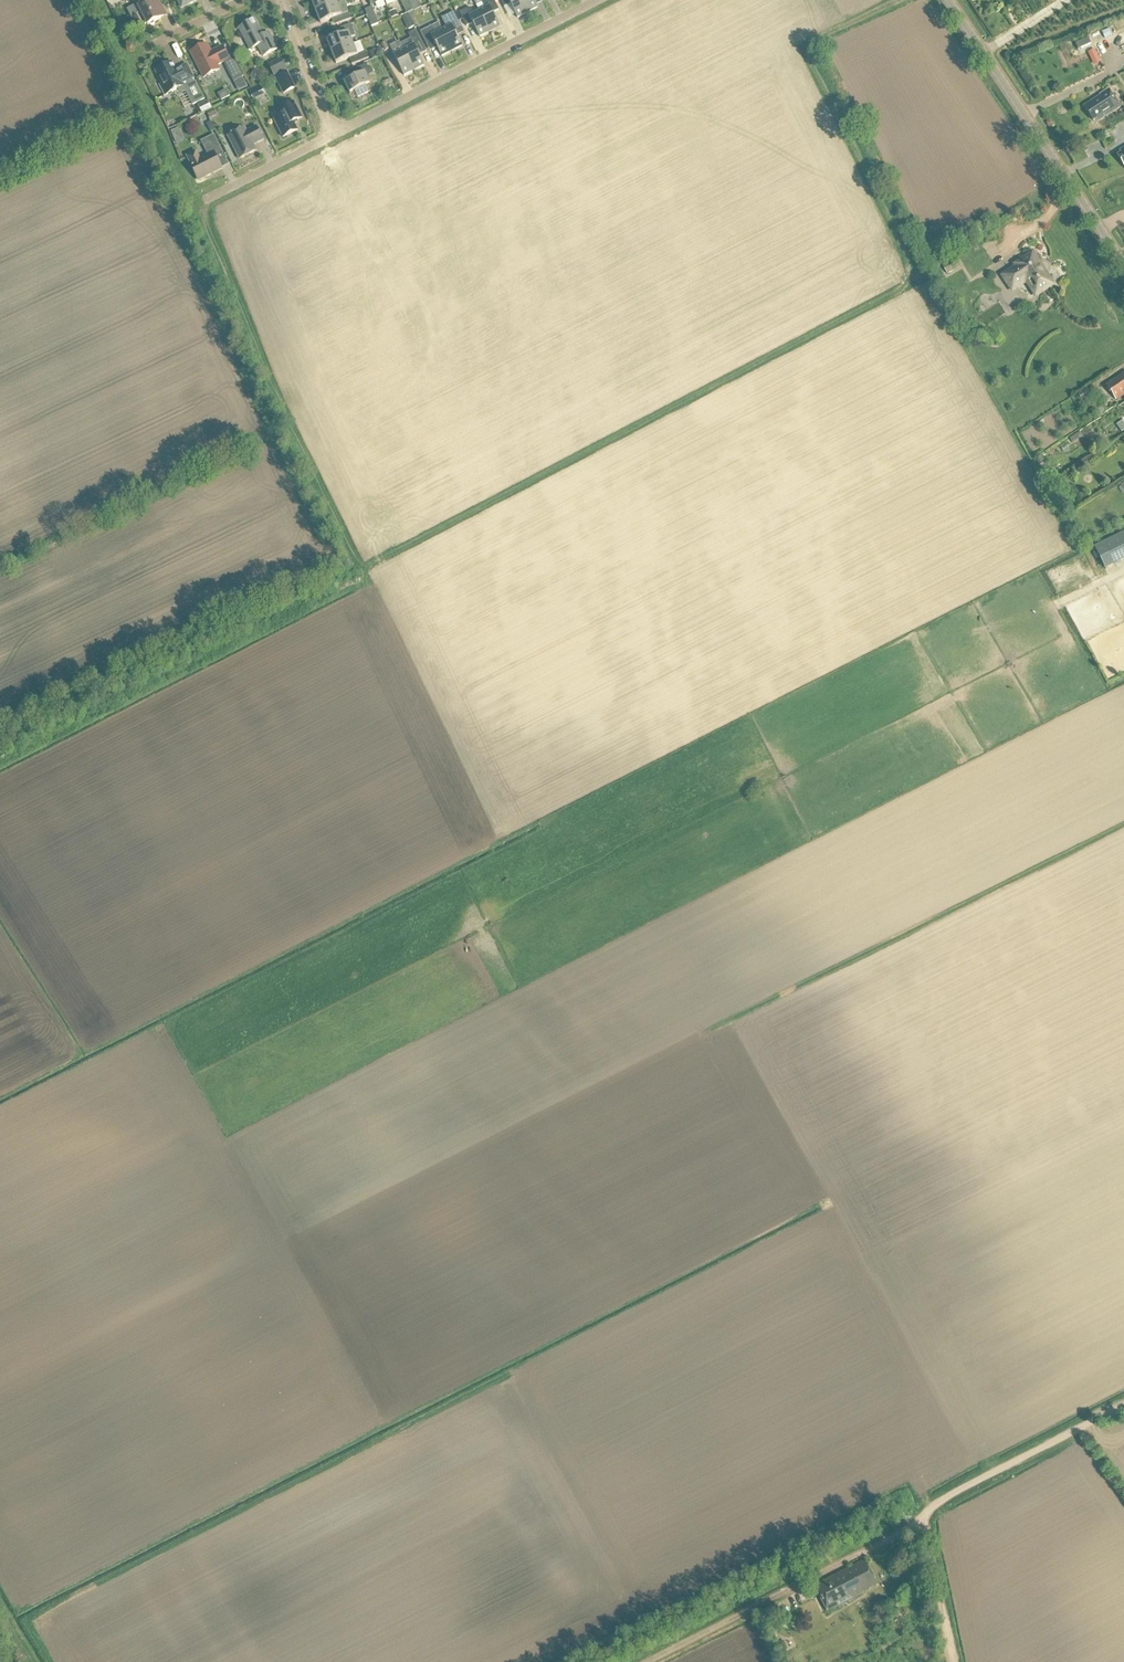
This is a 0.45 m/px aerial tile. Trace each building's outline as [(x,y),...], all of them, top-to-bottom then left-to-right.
[(148,25),(149,26),(150,26),(151,27),(153,27),(155,26),(155,25),(155,23),(167,17),(158,0),(135,0),(133,1),(136,6),(128,11),(138,30),(148,25)] [(182,9),(196,2),(194,0),(178,0),(182,9)] [(317,13),(338,5),(336,0),(317,0),(312,2),(317,13)] [(407,14),(414,11),(409,0),(400,0),(407,14)] [(414,11),(415,12),(422,9),(417,0),(409,0),(414,11)] [(480,12),(490,33),(501,28),(494,14),(500,11),(494,0),(488,0),(482,3),(485,9),(480,12)] [(521,0),(501,0),(505,8),(511,5),(518,19),(528,14),(521,0)] [(528,14),(538,8),(534,0),(521,0),(528,14)] [(338,5),(317,13),(321,25),(334,19),(337,26),(352,20),(347,9),(340,11),(338,5)] [(373,8),(365,11),(372,27),(379,24),(373,8)] [(490,33),(480,12),(474,15),(471,9),(460,14),(467,28),(473,25),(480,38),(490,33)] [(392,20),(399,17),(397,11),(390,14),(392,20)] [(453,52),(463,47),(456,33),(463,30),(454,13),(442,19),(447,29),(442,31),(453,52)] [(409,14),(402,17),(405,23),(411,20),(409,14)] [(262,38),(254,22),(241,28),(249,43),(247,44),(251,51),(259,47),(264,58),(278,51),(270,34),(262,38)] [(453,52),(442,31),(439,24),(421,33),(428,47),(435,44),(442,58),(453,52)] [(328,42),(332,53),(354,45),(351,38),(356,36),(352,25),(339,30),(341,37),(328,42)] [(1112,36),(1109,30),(1102,33),(1105,40),(1112,36)] [(401,45),(404,51),(414,72),(425,66),(418,53),(425,49),(416,32),(409,35),(411,40),(401,45)] [(1091,45),(1089,39),(1075,45),(1078,51),(1091,45)] [(390,41),(381,44),(384,51),(393,48),(390,41)] [(354,45),(332,53),(337,65),(350,60),(353,66),(369,59),(367,53),(358,56),(354,45)] [(218,66),(225,63),(234,82),(242,77),(244,77),(233,55),(228,58),(223,48),(212,53),(208,46),(191,54),(204,79),(220,71),(218,66)] [(377,50),(369,53),(372,60),(379,57),(377,50)] [(1095,50),(1088,54),(1091,60),(1098,57),(1095,50)] [(414,72),(404,51),(394,56),(404,77),(414,72)] [(269,66),(274,78),(287,71),(282,60),(269,66)] [(193,106),(205,100),(196,82),(194,83),(193,81),(195,80),(187,66),(177,71),(173,63),(169,65),(156,72),(163,85),(160,86),(166,97),(178,90),(179,91),(179,92),(180,92),(180,93),(181,93),(182,93),(182,94),(183,94),(184,94),(184,93),(185,93),(186,93),(193,106)] [(369,70),(367,65),(355,71),(358,77),(345,84),(351,95),(355,93),(358,99),(369,93),(367,87),(371,85),(368,79),(375,76),(372,69),(369,70)] [(288,73),(276,80),(284,95),(296,89),(288,73)] [(242,77),(234,82),(240,92),(248,88),(242,77)] [(254,99),(268,93),(265,84),(250,89),(254,99)] [(224,99),(232,95),(229,89),(222,93),(224,99)] [(1120,107),(1109,90),(1100,96),(1101,96),(1084,107),(1094,121),(1097,119),(1098,122),(1120,107)] [(212,110),(209,102),(199,107),(203,115),(212,110)] [(302,119),(300,115),(294,103),(281,110),(284,116),(275,121),(284,139),(298,131),(294,123),(302,119)] [(214,110),(207,113),(210,120),(217,117),(214,110)] [(212,122),(207,125),(211,133),(215,130),(212,122)] [(264,141),(258,128),(247,133),(245,129),(229,137),(241,160),(257,152),(254,146),(264,141)] [(171,132),(176,144),(185,141),(180,129),(171,132)] [(186,157),(191,165),(199,182),(222,170),(216,157),(223,154),(214,136),(201,142),(209,156),(201,160),(197,151),(186,157)] [(1036,296),(1053,285),(1044,271),(1043,272),(1040,268),(1039,269),(1030,256),(1016,265),(1017,267),(1003,276),(1011,288),(1025,279),(1036,296)] [(942,265),(948,275),(961,267),(955,257),(942,265)] [(1106,386),(1116,400),(1123,395),(1123,374),(1106,386)] [(1091,386),(1078,394),(1083,402),(1096,394),(1091,386)] [(1105,570),(1123,561),(1123,533),(1094,547),(1105,570)] [(877,1585),(865,1561),(815,1587),(828,1612),(862,1595),(861,1593),(877,1585)] [(908,1588),(921,1585),(918,1568),(904,1571),(908,1588)] [(782,1642),(776,1646),(781,1653),(787,1650),(782,1642)]
